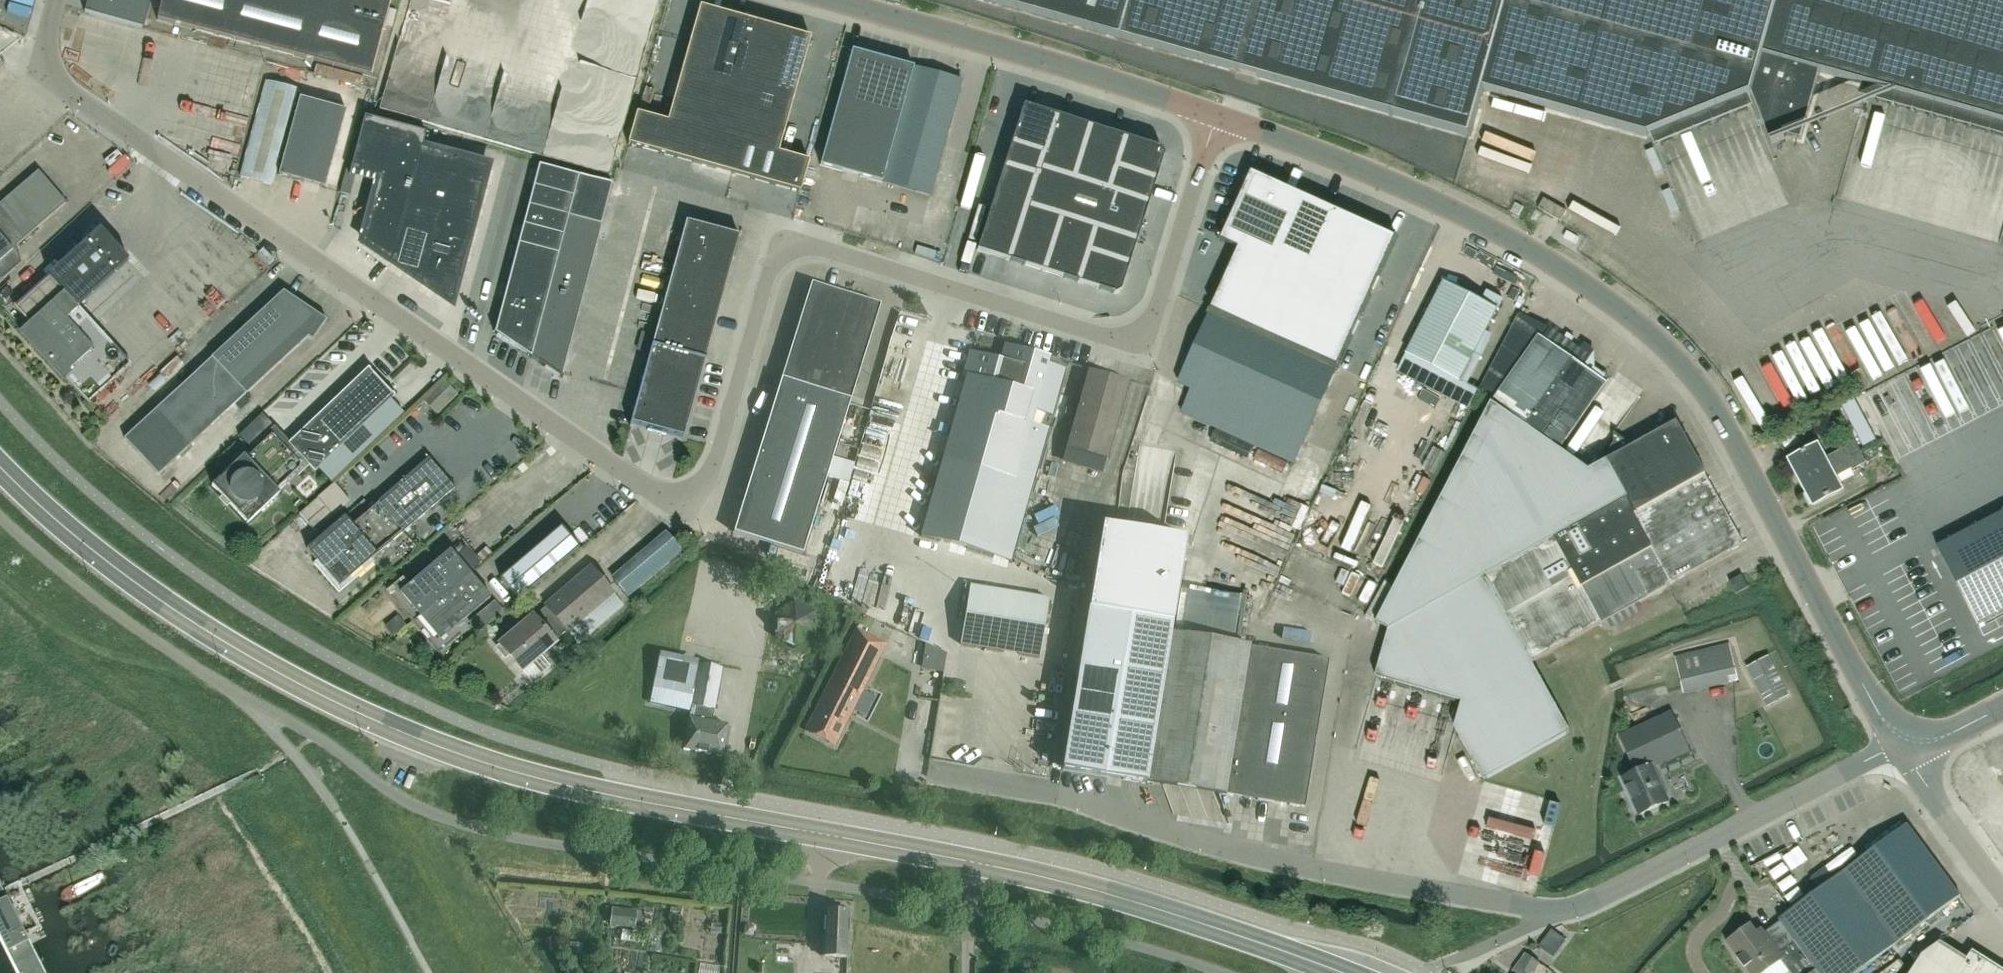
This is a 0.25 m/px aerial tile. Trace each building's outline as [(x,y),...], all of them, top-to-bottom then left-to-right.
[(148,2),(139,0),(86,0),(82,12),(140,28),(148,2)] [(155,20),(369,76),(389,0),(161,0),(155,20)] [(1072,24),(1470,136),(1483,90),(1646,136),(1651,134),(1727,104),(1750,94),(1770,145),(1784,139),(1782,135),(1800,140),(1819,72),(2002,124),(2002,0),(985,0),(1072,24)] [(698,5),(680,68),(710,76),(727,14),(698,5)] [(727,14),(710,76),(737,84),(754,21),(727,14)] [(754,21),(737,84),(765,92),(782,29),(754,21)] [(782,29),(765,92),(791,99),(809,36),(782,29)] [(64,38),(62,54),(129,63),(131,47),(64,38)] [(863,177),(895,62),(850,49),(818,165),(863,177)] [(261,71),(284,72),(285,62),(261,61),(261,71)] [(895,62),(863,177),(882,182),(882,184),(928,197),(961,80),(895,62)] [(680,68),(666,121),(684,126),(721,136),(723,137),(737,84),(710,76),(680,68)] [(245,109),(251,83),(197,71),(188,110),(239,122),(242,108),(245,109)] [(238,177),(270,185),(294,87),(262,80),(238,177)] [(737,84),(723,137),(740,141),(758,147),(776,152),(791,99),(765,92),(737,84)] [(296,96),(276,174),(323,186),(342,108),(296,96)] [(447,97),(443,124),(481,130),(485,104),(447,97)] [(1021,104),(1009,142),(1044,153),(1056,115),(1021,104)] [(498,136),(527,146),(531,133),(519,129),(523,118),(505,112),(498,136)] [(635,112),(626,144),(675,157),(684,126),(666,121),(635,112)] [(1037,176),(1033,188),(1069,199),(1075,180),(1092,126),(1056,115),(1044,153),(1037,176)] [(415,167),(424,132),(363,116),(353,152),(382,160),(360,242),(450,303),(486,165),(452,156),(447,175),(415,167)] [(182,141),(214,151),(220,133),(225,134),(227,127),(210,122),(210,123),(190,117),(182,141)] [(684,126),(675,157),(712,168),(721,136),(684,126)] [(1092,126),(1075,180),(1111,191),(1118,168),(1128,137),(1092,126)] [(721,136),(712,168),(731,173),(740,141),(723,137),(721,136)] [(1128,137),(1118,168),(1154,180),(1163,153),(1159,148),(1128,137)] [(740,141),(731,173),(749,178),(758,147),(740,141)] [(1009,142),(1002,165),(1037,176),(1044,153),(1009,142)] [(758,147),(749,178),(768,183),(776,152),(758,147)] [(776,152),(768,183),(798,192),(807,160),(776,152)] [(537,164),(532,183),(573,194),(577,175),(537,164)] [(1002,165),(995,188),(1030,199),(1033,188),(1037,176),(1002,165)] [(1118,168),(1111,191),(1147,202),(1154,180),(1118,168)] [(36,172),(0,203),(0,259),(64,204),(36,172)] [(1237,248),(1209,309),(1338,367),(1395,237),(1251,172),(1220,240),(1237,248)] [(573,194),(567,213),(566,217),(599,225),(610,183),(577,175),(573,194)] [(1030,199),(1028,204),(1064,215),(1100,226),(1136,237),(1147,202),(1111,191),(1075,180),(1069,199),(1033,188),(1030,199)] [(567,213),(573,194),(532,183),(527,202),(567,213)] [(995,188),(988,211),(1023,222),(1028,204),(1030,199),(995,188)] [(1537,208),(1559,221),(1565,211),(1543,197),(1537,208)] [(619,198),(617,232),(635,233),(637,199),(619,198)] [(566,217),(567,213),(527,202),(522,222),(562,232),(566,217)] [(1023,222),(1010,261),(1046,272),(1064,215),(1028,204),(1023,222)] [(611,334),(647,344),(681,220),(645,210),(611,334)] [(988,211),(975,250),(1010,261),(1023,222),(988,211)] [(1064,215),(1046,272),(1082,284),(1092,249),(1100,226),(1064,215)] [(562,232),(561,236),(594,244),(599,225),(566,217),(562,232)] [(650,344),(628,426),(629,427),(630,423),(646,427),(645,430),(650,431),(664,435),(665,432),(682,437),(703,360),(707,362),(707,360),(703,359),(737,235),(684,221),(650,344)] [(557,252),(562,232),(522,222),(517,241),(557,252)] [(1100,226),(1092,249),(1128,261),(1136,237),(1100,226)] [(64,319),(127,261),(99,230),(14,306),(13,305),(11,307),(40,338),(64,319)] [(557,252),(554,265),(587,273),(594,244),(561,236),(557,252)] [(517,241),(512,260),(552,271),(557,252),(517,241)] [(1092,249),(1082,284),(1113,293),(1119,291),(1128,261),(1092,249)] [(547,290),(552,271),(512,260),(507,280),(547,290)] [(547,290),(546,293),(580,302),(587,273),(554,265),(552,271),(547,290)] [(547,290),(507,280),(502,299),(542,310),(547,290)] [(881,302),(812,282),(736,533),(805,554),(881,302)] [(1405,352),(1459,381),(1496,310),(1443,282),(1405,352)] [(282,290),(156,409),(124,439),(158,475),(233,404),(239,411),(249,402),(243,395),(306,336),(312,340),(325,321),(282,290)] [(546,293),(542,310),(575,318),(580,302),(546,293)] [(542,310),(502,299),(493,331),(492,332),(529,358),(542,310)] [(1338,367),(1209,309),(1176,382),(1305,440),(1338,367)] [(542,310),(529,358),(560,378),(561,377),(560,376),(575,318),(542,310)] [(138,311),(130,319),(162,352),(170,344),(138,311)] [(1856,378),(1893,460),(2002,409),(2002,311),(1856,378)] [(1481,494),(1512,448),(1525,426),(1570,360),(1537,337),(1545,326),(1521,313),(1519,312),(1476,394),(1490,402),(1453,474),(1481,494)] [(64,319),(40,338),(32,345),(87,405),(88,403),(87,402),(128,365),(128,364),(115,375),(64,319)] [(1049,358),(1016,349),(1012,364),(969,352),(962,376),(966,377),(921,536),(1010,560),(1065,370),(1047,364),(1049,358)] [(1525,426),(1512,448),(1515,443),(1547,465),(1558,449),(1603,383),(1570,360),(1525,426)] [(1752,422),(1801,396),(1786,367),(1737,393),(1752,422)] [(245,433),(255,444),(209,487),(245,525),(307,466),(313,472),(394,396),(368,369),(288,444),(262,416),(245,433)] [(1107,461),(1131,382),(1090,369),(1066,449),(1107,461)] [(1375,623),(1388,629),(1374,677),(1461,702),(1453,728),(1482,780),(1569,732),(1531,662),(1743,544),(1727,517),(1703,474),(1704,474),(1675,421),(1623,450),(1613,443),(1604,456),(1605,460),(1588,470),(1558,449),(1547,465),(1515,443),(1512,448),(1481,494),(1453,474),(1375,623)] [(1840,449),(1823,458),(1816,444),(1787,460),(1799,483),(1858,451),(1852,440),(1839,447),(1840,449)] [(1864,462),(1858,451),(1799,483),(1812,506),(1840,491),(1833,477),(1850,468),(1851,470),(1864,462)] [(372,561),(371,559),(454,489),(428,458),(350,525),(343,518),(305,550),(314,561),(312,563),(337,592),(372,561)] [(1310,500),(1326,505),(1329,496),(1342,500),(1345,490),(1316,481),(1310,500)] [(855,516),(854,498),(841,499),(842,517),(855,516)] [(2002,611),(2002,511),(1935,546),(1977,625),(2002,611)] [(655,523),(640,536),(646,544),(662,531),(655,523)] [(1304,808),(1329,658),(1172,633),(1188,539),(1102,525),(1087,619),(1062,769),(1146,783),(1225,796),(1225,795),(1304,808)] [(577,547),(559,526),(498,578),(516,599),(577,547)] [(612,582),(625,597),(680,550),(667,535),(612,582)] [(448,551),(423,572),(443,596),(468,574),(448,551)] [(546,608),(534,618),(554,641),(566,631),(573,639),(618,601),(612,595),(613,594),(590,567),(544,606),(546,608)] [(443,596),(423,572),(398,594),(418,617),(443,596)] [(468,574),(443,596),(464,620),(489,598),(468,574)] [(1740,575),(1739,575),(1728,582),(1734,594),(1747,588),(1740,575)] [(1039,657),(1049,598),(970,585),(961,644),(1039,657)] [(464,620),(443,596),(418,617),(438,641),(464,620)] [(793,603),(773,617),(774,637),(795,649),(815,636),(814,623),(818,615),(813,613),(793,603)] [(388,631),(402,619),(391,606),(377,617),(388,631)] [(555,643),(554,641),(534,618),(532,616),(498,644),(494,648),(503,659),(508,656),(521,671),(530,682),(549,666),(540,655),(555,643)] [(805,731),(835,746),(886,644),(857,629),(805,731)] [(1673,656),(1682,694),(1737,681),(1728,642),(1673,656)] [(922,650),(921,664),(941,665),(942,651),(922,650)] [(1788,695),(1768,655),(1745,667),(1765,707),(1788,695)] [(691,704),(714,708),(720,670),(658,659),(653,688),(679,692),(677,704),(691,706),(691,704)] [(691,704),(691,706),(689,718),(683,750),(722,757),(728,725),(711,722),(714,708),(691,704)] [(1667,801),(1651,766),(1687,750),(1670,714),(1619,737),(1635,772),(1622,778),(1638,815),(1667,801)] [(1842,872),(1778,919),(1779,921),(1795,941),(1795,942),(1814,969),(1818,972),(1856,972),(1927,920),(1934,916),(1959,896),(1905,824),(1842,872)] [(0,885),(0,944),(15,972),(44,972),(0,885)] [(611,908),(610,925),(635,928),(637,911),(611,908)] [(825,909),(824,926),(822,957),(847,958),(849,910),(825,909)] [(1814,969),(1795,942),(1795,941),(1779,921),(1763,933),(1760,929),(1755,932),(1749,924),(1727,941),(1725,942),(1727,944),(1748,972),(1763,972),(1780,961),(1789,972),(1808,972),(1813,970),(1814,969)] [(1551,957),(1564,939),(1550,929),(1537,946),(1551,957)] [(1966,959),(1939,942),(1921,956),(1910,972),(2002,972),(2002,970),(1971,950),(1966,959)] [(1538,963),(1524,953),(1511,972),(1513,972),(1533,972),(1538,963)]
